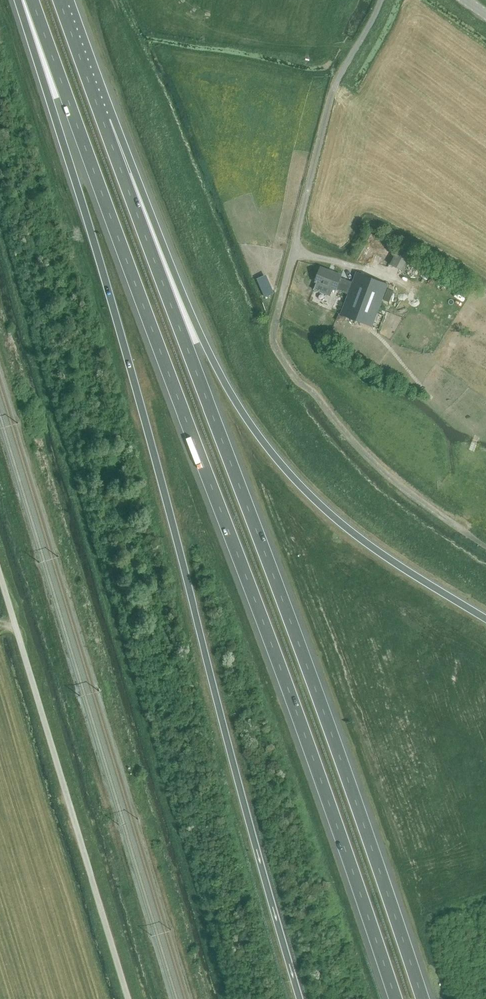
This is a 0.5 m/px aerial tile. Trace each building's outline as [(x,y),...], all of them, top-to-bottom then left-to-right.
[(389,266),(394,251),(383,247),(378,262),(389,266)] [(390,265),(403,271),(412,253),(399,247),(390,265)] [(353,282),(340,277),(341,275),(321,267),(315,282),(336,290),(336,289),(348,294),(341,314),(379,329),(394,291),(387,288),(388,284),(356,272),(353,282)]
